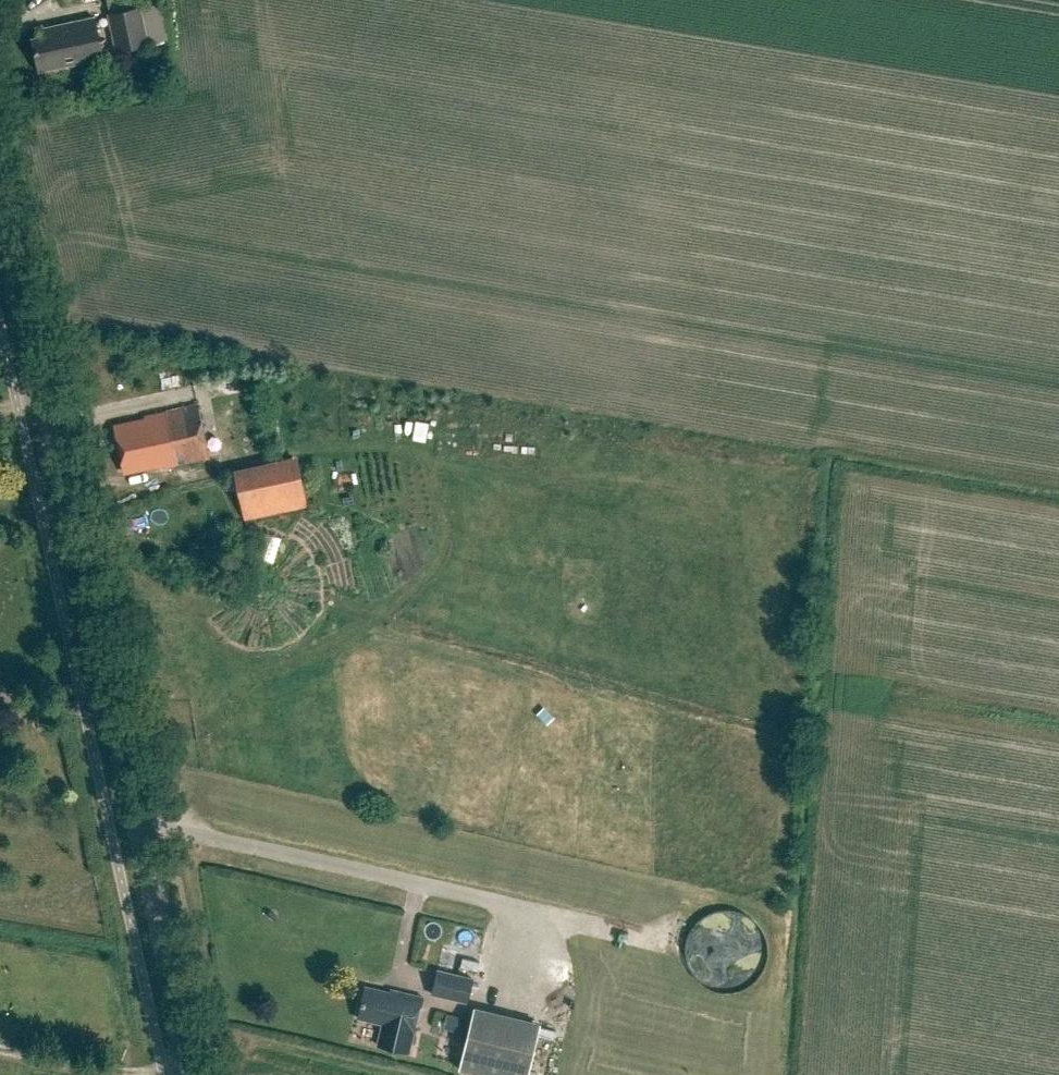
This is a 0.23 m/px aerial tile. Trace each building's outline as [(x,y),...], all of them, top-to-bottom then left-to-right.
[(142,7),(108,14),(116,53),(150,45),(142,7)] [(95,17),(38,30),(39,38),(33,39),(40,71),(103,58),(95,17)] [(140,415),(140,418),(112,424),(116,443),(113,443),(116,456),(119,455),(123,474),(161,465),(161,467),(206,457),(194,403),(140,415)] [(298,455),(234,469),(245,519),(308,505),(298,455)] [(710,990),(716,992),(722,993),(728,993),(734,993),(739,991),(745,989),(750,986),(755,982),(759,978),(762,973),(765,968),(767,962),(768,956),(768,950),(768,944),(766,939),(764,933),(761,928),(757,923),(753,919),(748,916),(743,913),(737,911),(731,910),(726,910),(720,910),(714,912),(708,914),(703,917),(699,921),(694,925),(691,930),(688,935),(686,941),(685,947),(685,952),(686,958),(687,964),(689,970),(692,975),(696,980),(700,984),(705,987),(710,990)] [(472,979),(438,971),(433,995),(467,1003),(472,979)] [(415,1032),(423,998),(392,990),(391,992),(366,986),(358,1019),(383,1024),(378,1046),(409,1053),(414,1032),(415,1032)] [(475,1009),(460,1070),(481,1074),(528,1074),(540,1025),(497,1015),(497,1014),(475,1009)]
